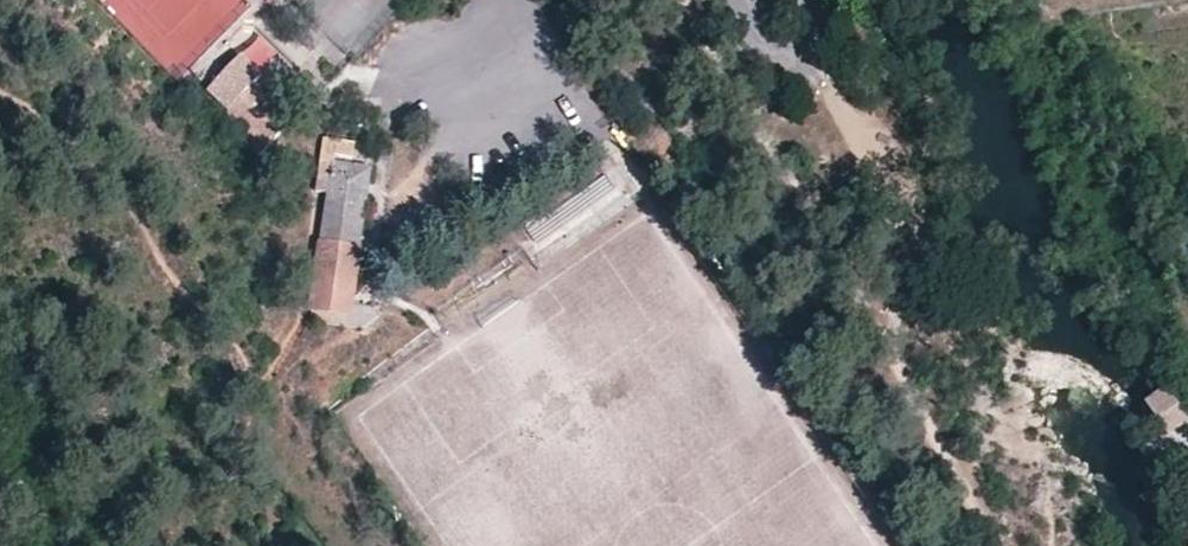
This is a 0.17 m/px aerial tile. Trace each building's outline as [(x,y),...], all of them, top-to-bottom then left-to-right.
[(262,77),(241,57),(207,91),(229,112),(231,110),(252,131),(242,141),(257,156),(290,121),(253,86),(262,77)] [(355,140),(325,136),(321,162),(316,189),(326,191),(311,291),(352,298),(370,169),(333,163),(335,152),(353,155),(355,140)] [(350,312),(352,298),(311,291),(309,307),(350,312)] [(1166,435),(1144,450),(1155,474),(1184,454),(1187,459),(1187,424),(1170,436),(1166,435)]
